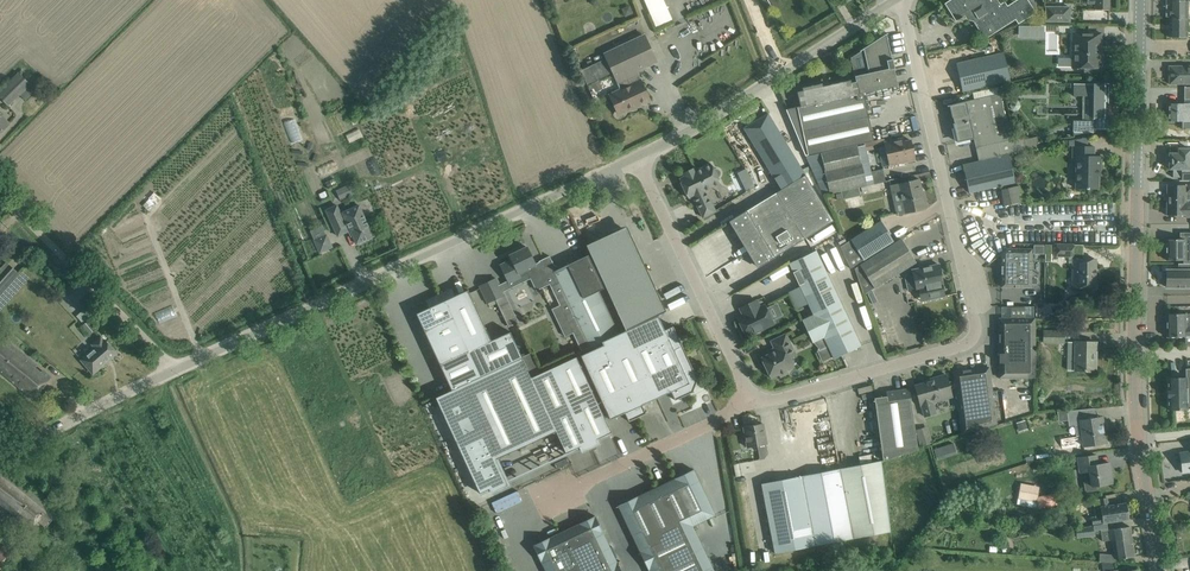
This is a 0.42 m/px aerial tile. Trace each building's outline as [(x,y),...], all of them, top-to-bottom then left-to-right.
[(968,13),(985,39),(1015,20),(1018,24),(1036,13),(1028,0),(1016,0),(1007,6),(1004,1),(1000,4),(998,0),(950,0),(944,3),(956,21),(968,13)] [(1095,10),(1109,10),(1109,0),(1088,0),(1088,3),(1095,4),(1095,10)] [(1169,19),(1189,19),(1189,0),(1181,0),(1169,0),(1169,19)] [(1069,21),(1070,7),(1046,7),(1046,21),(1069,21)] [(1169,37),(1181,37),(1186,37),(1186,36),(1189,36),(1189,19),(1169,19),(1169,37)] [(1018,26),(1018,38),(1043,38),(1043,26),(1018,26)] [(616,80),(636,71),(656,61),(644,34),(640,36),(638,32),(603,49),(605,52),(603,53),(606,58),(580,70),(587,84),(612,73),(616,80)] [(800,106),(786,109),(806,155),(857,144),(873,140),(863,93),(898,85),(887,35),(888,34),(888,33),(860,51),(862,51),(864,49),(869,73),(855,76),(856,82),(851,83),(850,80),(831,84),(831,86),(823,88),(822,83),(802,88),(803,91),(797,92),(800,106)] [(1073,33),(1072,68),(1101,68),(1101,53),(1099,53),(1099,45),(1101,45),(1101,33),(1073,33)] [(1009,80),(1003,53),(956,63),(963,91),(1009,80)] [(1169,66),(1169,84),(1189,84),(1189,66),(1169,66)] [(9,106),(31,84),(18,71),(0,90),(0,97),(9,106)] [(608,93),(618,114),(649,99),(636,71),(616,80),(620,88),(608,93)] [(1073,120),(1073,132),(1093,133),(1093,129),(1108,129),(1108,117),(1105,117),(1105,100),(1108,100),(1108,89),(1105,89),(1105,84),(1093,83),(1093,84),(1073,84),(1073,96),(1083,96),(1093,96),(1093,121),(1082,121),(1073,120)] [(974,100),(947,106),(949,106),(952,118),(953,118),(954,123),(953,123),(956,135),(957,142),(974,138),(974,139),(979,161),(1009,154),(1014,153),(1027,150),(1022,132),(1009,135),(1009,133),(1007,123),(1000,94),(974,99),(974,100)] [(1168,109),(1168,121),(1184,121),(1184,129),(1189,129),(1189,103),(1184,103),(1184,104),(1170,103),(1170,109),(1168,109)] [(774,179),(799,164),(768,113),(744,128),(774,179)] [(9,123),(0,114),(0,132),(9,123)] [(915,160),(910,140),(895,143),(894,140),(884,142),(887,156),(890,156),(892,164),(890,164),(890,163),(889,164),(889,165),(915,160)] [(857,144),(806,155),(806,156),(824,196),(841,192),(859,188),(874,184),(866,151),(865,145),(858,146),(857,144)] [(1093,156),(1094,146),(1073,146),(1073,162),(1077,162),(1076,189),(1098,189),(1098,170),(1100,170),(1101,156),(1093,156)] [(1178,149),(1178,153),(1169,153),(1169,169),(1173,169),(1173,176),(1174,177),(1181,177),(1181,180),(1189,180),(1189,149),(1178,149)] [(979,161),(963,165),(969,193),(980,190),(1015,182),(1012,166),(1009,154),(979,161)] [(716,168),(714,169),(711,164),(696,171),(695,167),(682,174),(683,177),(679,179),(688,198),(693,196),(703,218),(716,211),(705,190),(720,183),(718,177),(719,176),(720,174),(720,172),(719,170),(718,169),(716,168)] [(746,170),(738,174),(747,192),(755,188),(746,170)] [(833,221),(805,175),(730,221),(759,267),(833,221)] [(908,182),(890,185),(890,186),(891,190),(892,196),(900,194),(904,213),(914,211),(926,208),(922,191),(920,192),(917,180),(917,179),(908,182)] [(350,184),(336,190),(340,200),(354,194),(350,184)] [(1002,189),(1006,206),(1023,202),(1019,185),(1002,189)] [(1167,185),(1167,200),(1189,200),(1189,185),(1167,185)] [(841,193),(836,195),(837,200),(843,199),(843,200),(861,196),(859,188),(841,192),(841,193)] [(1167,200),(1167,215),(1184,216),(1184,217),(1189,217),(1189,200),(1167,200)] [(341,214),(337,205),(326,210),(338,236),(348,231),(348,230),(350,230),(356,244),(373,236),(359,205),(342,212),(343,213),(341,214)] [(851,240),(840,246),(851,268),(864,260),(884,247),(894,241),(881,221),(871,227),(851,240)] [(599,239),(586,245),(626,330),(658,315),(666,311),(632,237),(629,238),(626,230),(600,241),(599,239)] [(1166,239),(1166,260),(1183,260),(1183,263),(1189,263),(1189,232),(1180,232),(1180,239),(1166,239)] [(320,253),(332,247),(326,235),(314,240),(320,253)] [(854,268),(864,295),(916,262),(901,239),(854,268)] [(1034,243),(1034,253),(1044,253),(1044,243),(1034,243)] [(1057,244),(1057,256),(1058,256),(1073,256),(1073,246),(1073,244),(1057,244)] [(539,289),(550,284),(546,275),(556,270),(549,256),(539,261),(539,262),(535,264),(527,247),(510,255),(511,260),(500,265),(508,283),(521,277),(519,273),(527,269),(530,270),(539,289)] [(1007,249),(1002,254),(1001,287),(1031,287),(1032,249),(1007,249)] [(813,314),(840,301),(816,250),(789,263),(813,314)] [(546,275),(550,284),(562,309),(556,311),(560,319),(565,316),(582,351),(602,342),(624,331),(588,255),(556,270),(546,275)] [(1073,260),(1077,260),(1076,286),(1073,286),(1073,287),(1095,287),(1096,259),(1073,259),(1073,260)] [(6,263),(0,270),(0,294),(18,274),(6,263)] [(1179,264),(1179,270),(1166,270),(1166,278),(1164,278),(1164,286),(1166,286),(1166,287),(1189,287),(1189,263),(1178,263),(1178,264),(1179,264)] [(943,287),(939,264),(912,270),(913,275),(906,277),(909,291),(916,289),(917,292),(919,292),(919,289),(925,288),(928,300),(944,296),(942,287),(943,287)] [(480,286),(487,303),(504,295),(496,278),(480,286)] [(452,390),(522,358),(510,332),(492,340),(468,290),(455,296),(452,289),(427,301),(430,307),(416,313),(452,390)] [(759,309),(755,301),(741,308),(745,316),(738,319),(746,336),(755,332),(756,333),(763,329),(762,328),(773,323),(771,319),(774,318),(769,309),(767,310),(765,306),(759,309)] [(834,358),(861,346),(840,301),(813,314),(802,320),(813,342),(824,337),(834,358)] [(1000,318),(999,318),(999,378),(1035,378),(1034,318),(1034,308),(1000,308),(1000,318)] [(1166,314),(1167,337),(1185,336),(1185,344),(1189,344),(1189,313),(1166,314)] [(626,330),(624,331),(602,342),(603,345),(581,355),(610,419),(625,413),(629,421),(646,413),(642,405),(671,391),(675,400),(692,392),(694,392),(693,390),(697,380),(698,380),(697,378),(681,342),(679,343),(677,338),(678,338),(673,326),(664,330),(658,315),(626,330)] [(89,321),(83,326),(90,334),(96,329),(89,321)] [(1043,342),(1064,343),(1064,332),(1044,331),(1043,342)] [(790,358),(796,355),(786,334),(771,341),(774,348),(771,350),(773,352),(761,358),(771,378),(794,367),(790,358)] [(95,348),(81,360),(93,373),(116,353),(104,340),(101,337),(92,344),(95,348)] [(33,399),(51,377),(42,370),(41,372),(34,367),(36,365),(2,339),(0,342),(0,373),(33,399)] [(1096,343),(1096,342),(1068,342),(1067,370),(1075,370),(1095,371),(1095,360),(1092,360),(1093,343),(1096,343)] [(561,433),(572,457),(586,450),(588,454),(605,446),(603,442),(617,436),(581,360),(536,381),(527,361),(441,401),(486,497),(494,493),(496,497),(515,488),(501,460),(561,433)] [(962,434),(996,423),(989,367),(953,372),(962,434)] [(1186,369),(1186,378),(1167,378),(1168,409),(1189,409),(1189,369),(1186,369)] [(934,380),(915,385),(920,406),(921,405),(924,416),(936,413),(933,402),(952,397),(946,374),(933,378),(934,380)] [(887,396),(874,398),(883,461),(918,449),(909,389),(886,392),(887,396)] [(1067,411),(1059,411),(1061,419),(1064,418),(1068,418),(1068,420),(1069,426),(1074,425),(1076,436),(1060,438),(1061,449),(1084,446),(1095,444),(1106,443),(1103,424),(1102,417),(1097,418),(1096,418),(1086,420),(1084,409),(1067,411)] [(1024,421),(1017,423),(1019,429),(1026,427),(1024,421)] [(748,448),(757,446),(760,458),(759,460),(764,459),(768,454),(762,423),(744,427),(748,448)] [(934,448),(937,459),(957,454),(954,443),(934,448)] [(1179,462),(1180,469),(1182,471),(1183,472),(1189,471),(1189,453),(1188,452),(1180,453),(1181,461),(1179,462)] [(1098,464),(1096,455),(1078,458),(1080,472),(1089,471),(1091,480),(1083,482),(1085,492),(1097,490),(1096,486),(1112,483),(1109,463),(1098,464)] [(839,469),(853,538),(894,531),(880,461),(839,469)] [(0,473),(0,504),(30,528),(37,520),(46,527),(56,515),(47,508),(48,506),(3,469),(0,473)] [(693,469),(618,505),(649,570),(714,570),(693,526),(715,515),(693,469)] [(839,469),(761,484),(775,553),(853,538),(839,469)] [(1017,498),(1036,501),(1039,487),(1020,483),(1017,498)] [(1040,505),(1059,504),(1058,494),(1039,495),(1040,505)] [(1126,503),(1107,506),(1106,498),(1092,500),(1095,516),(1094,516),(1095,524),(1129,519),(1126,503)] [(579,524),(549,538),(549,537),(533,545),(534,545),(533,546),(541,561),(546,570),(621,570),(617,562),(617,563),(602,532),(603,532),(595,516),(579,523),(579,524)] [(1094,536),(1093,526),(1067,529),(1068,538),(1076,537),(1076,538),(1094,536)] [(1118,528),(1101,531),(1102,541),(1110,540),(1113,540),(1113,544),(1115,554),(1116,559),(1123,558),(1135,556),(1130,526),(1118,528)] [(18,552),(6,541),(0,548),(0,567),(3,569),(18,552)]
